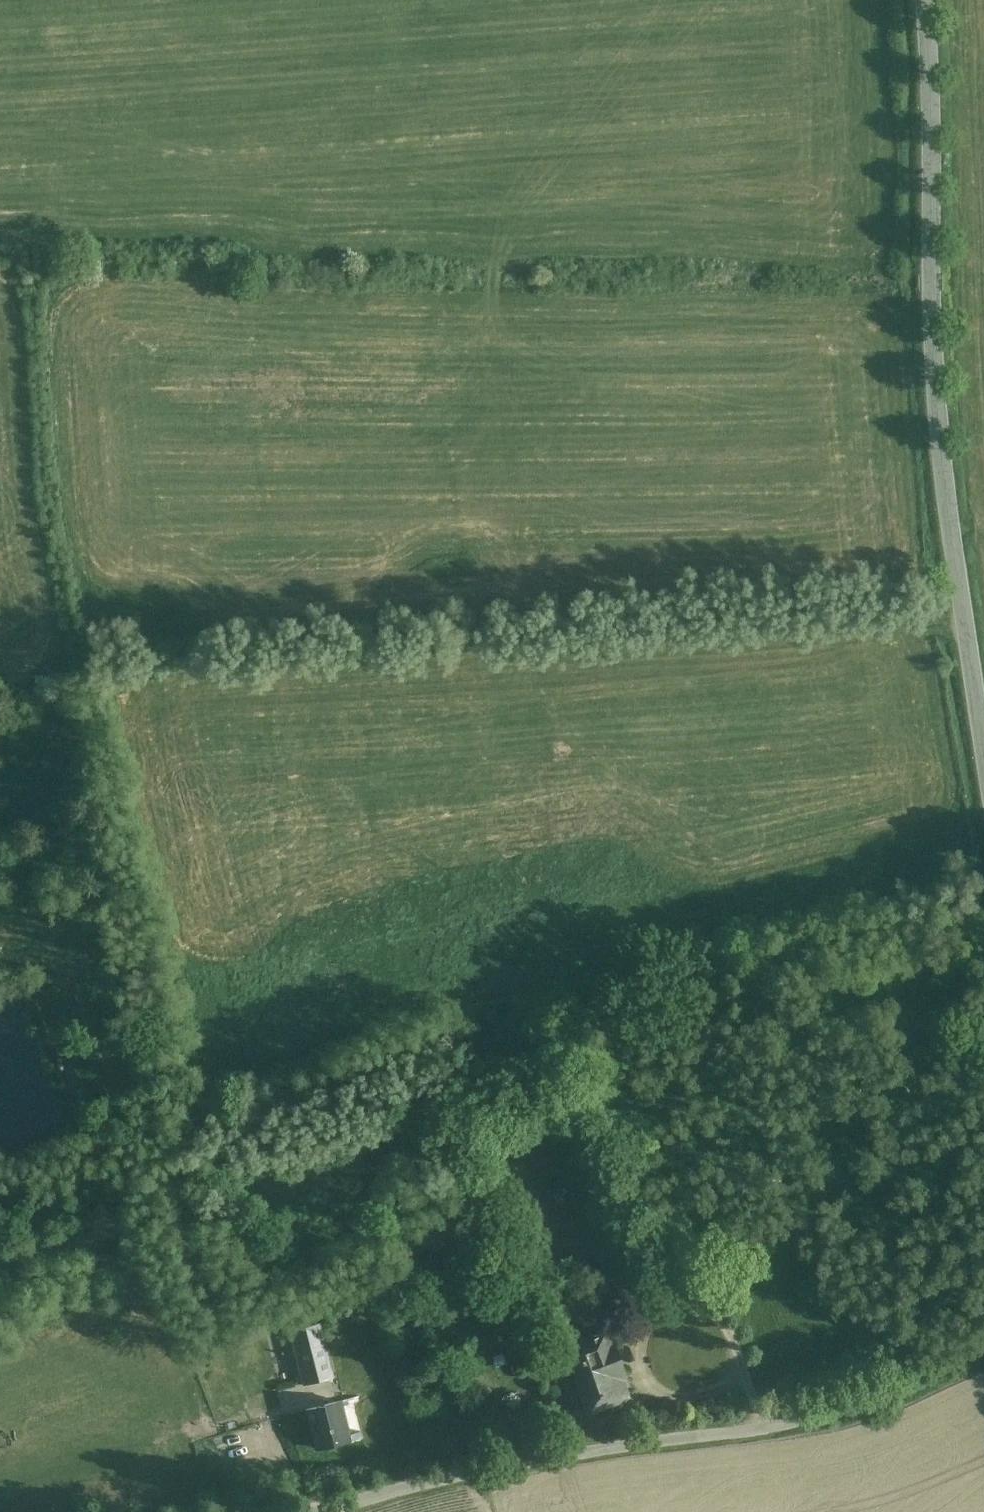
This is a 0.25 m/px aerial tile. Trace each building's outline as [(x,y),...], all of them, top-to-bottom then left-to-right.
[(319,1326),(294,1333),(306,1382),(331,1376),(319,1326)] [(606,1332),(563,1348),(588,1414),(630,1399),(626,1387),(606,1332)] [(341,1402),(308,1411),(317,1447),(350,1438),(341,1402)]
